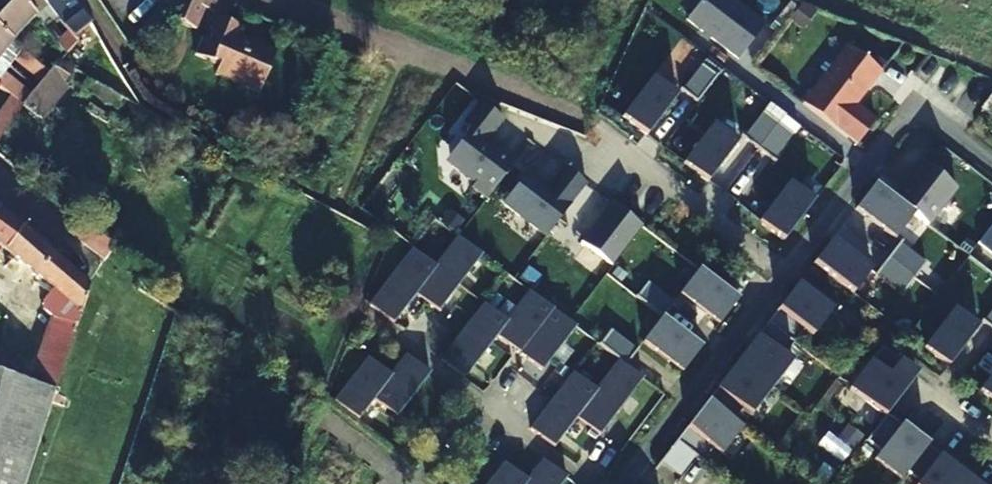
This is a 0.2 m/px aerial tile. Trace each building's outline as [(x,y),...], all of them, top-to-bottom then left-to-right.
[(29,11),(19,0),(0,0),(0,7),(21,27),(33,15),(29,11)] [(38,0),(19,0),(29,11),(38,0)] [(71,34),(73,38),(91,24),(75,0),(43,0),(71,34)] [(170,14),(197,25),(204,6),(217,11),(222,0),(176,0),(170,14)] [(764,26),(729,0),(703,0),(687,22),(739,60),(764,26)] [(9,41),(21,27),(0,7),(0,34),(9,41)] [(258,91),(275,51),(238,35),(241,28),(214,16),(208,32),(205,30),(197,48),(214,55),(217,47),(225,50),(215,73),(258,91)] [(9,41),(0,34),(0,55),(10,42),(9,41)] [(75,42),(73,38),(71,34),(65,40),(71,47),(75,42)] [(0,55),(0,60),(11,68),(24,53),(10,42),(0,55)] [(57,62),(61,57),(48,45),(45,49),(57,62)] [(857,147),(875,123),(855,107),(881,73),(848,47),(803,106),(857,147)] [(682,90),(698,99),(714,73),(699,64),(682,90)] [(48,72),(39,65),(23,80),(33,90),(48,72)] [(117,106),(122,96),(82,75),(74,71),(60,87),(75,96),(81,90),(117,106)] [(653,79),(622,119),(647,137),(677,98),(653,79)] [(1,102),(8,93),(0,86),(0,101),(1,102)] [(8,125),(22,104),(21,103),(10,94),(0,108),(0,120),(8,125)] [(991,117),(991,116),(991,98),(982,111),(991,117)] [(469,131),(450,156),(451,167),(474,184),(471,188),(487,201),(515,164),(486,142),(502,121),(480,104),(463,126),(469,131)] [(762,110),(743,136),(773,158),(792,133),(762,110)] [(714,126),(683,165),(708,184),(738,144),(714,126)] [(923,164),(895,201),(928,226),(957,190),(923,164)] [(586,186),(565,169),(547,192),(539,186),(541,183),(527,172),(502,205),(546,238),(586,186)] [(790,184),(759,224),(784,243),(814,202),(790,184)] [(875,186),(856,210),(896,240),(914,216),(895,201),(875,186)] [(642,229),(611,205),(581,244),(612,268),(642,229)] [(79,312),(88,284),(0,212),(0,246),(51,290),(41,300),(41,308),(52,317),(32,381),(0,370),(0,483),(22,483),(66,349),(70,339),(79,312)] [(78,218),(68,229),(104,258),(112,244),(78,218)] [(979,244),(991,255),(991,227),(979,244)] [(411,251),(368,308),(393,326),(415,297),(425,304),(438,314),(447,302),(481,257),(457,239),(457,238),(434,269),(411,251)] [(832,241),(814,265),(853,296),(872,271),(832,241)] [(902,291),(925,260),(899,241),(876,272),(902,291)] [(737,301),(697,270),(677,296),(717,327),(737,301)] [(648,280),(636,295),(659,313),(670,298),(648,280)] [(812,338),(833,312),(798,285),(676,445),(703,465),(724,436),(732,443),(753,415),(745,410),(754,397),(762,404),(792,365),(784,358),(804,333),(812,338)] [(569,324),(528,294),(506,323),(483,306),(440,362),(464,381),(469,375),(492,345),(497,339),(542,373),(553,359),(575,330),(569,324)] [(983,320),(991,326),(991,308),(983,320)] [(955,311),(925,350),(949,369),(979,329),(955,311)] [(700,349),(661,320),(642,344),(681,373),(700,349)] [(622,361),(633,346),(610,330),(600,344),(622,361)] [(887,416),(918,377),(882,349),(849,392),(885,420),(867,444),(881,454),(875,462),(901,483),(908,474),(920,483),(975,483),(887,416)] [(429,376),(405,357),(389,377),(367,360),(334,403),(358,422),(374,402),(397,419),(429,376)] [(643,382),(618,363),(596,392),(573,375),(530,431),(554,450),(577,421),(598,437),(599,438),(643,382)] [(980,393),(991,402),(991,378),(980,393)] [(542,462),(527,483),(504,465),(489,483),(564,483),(567,481),(542,462)]
